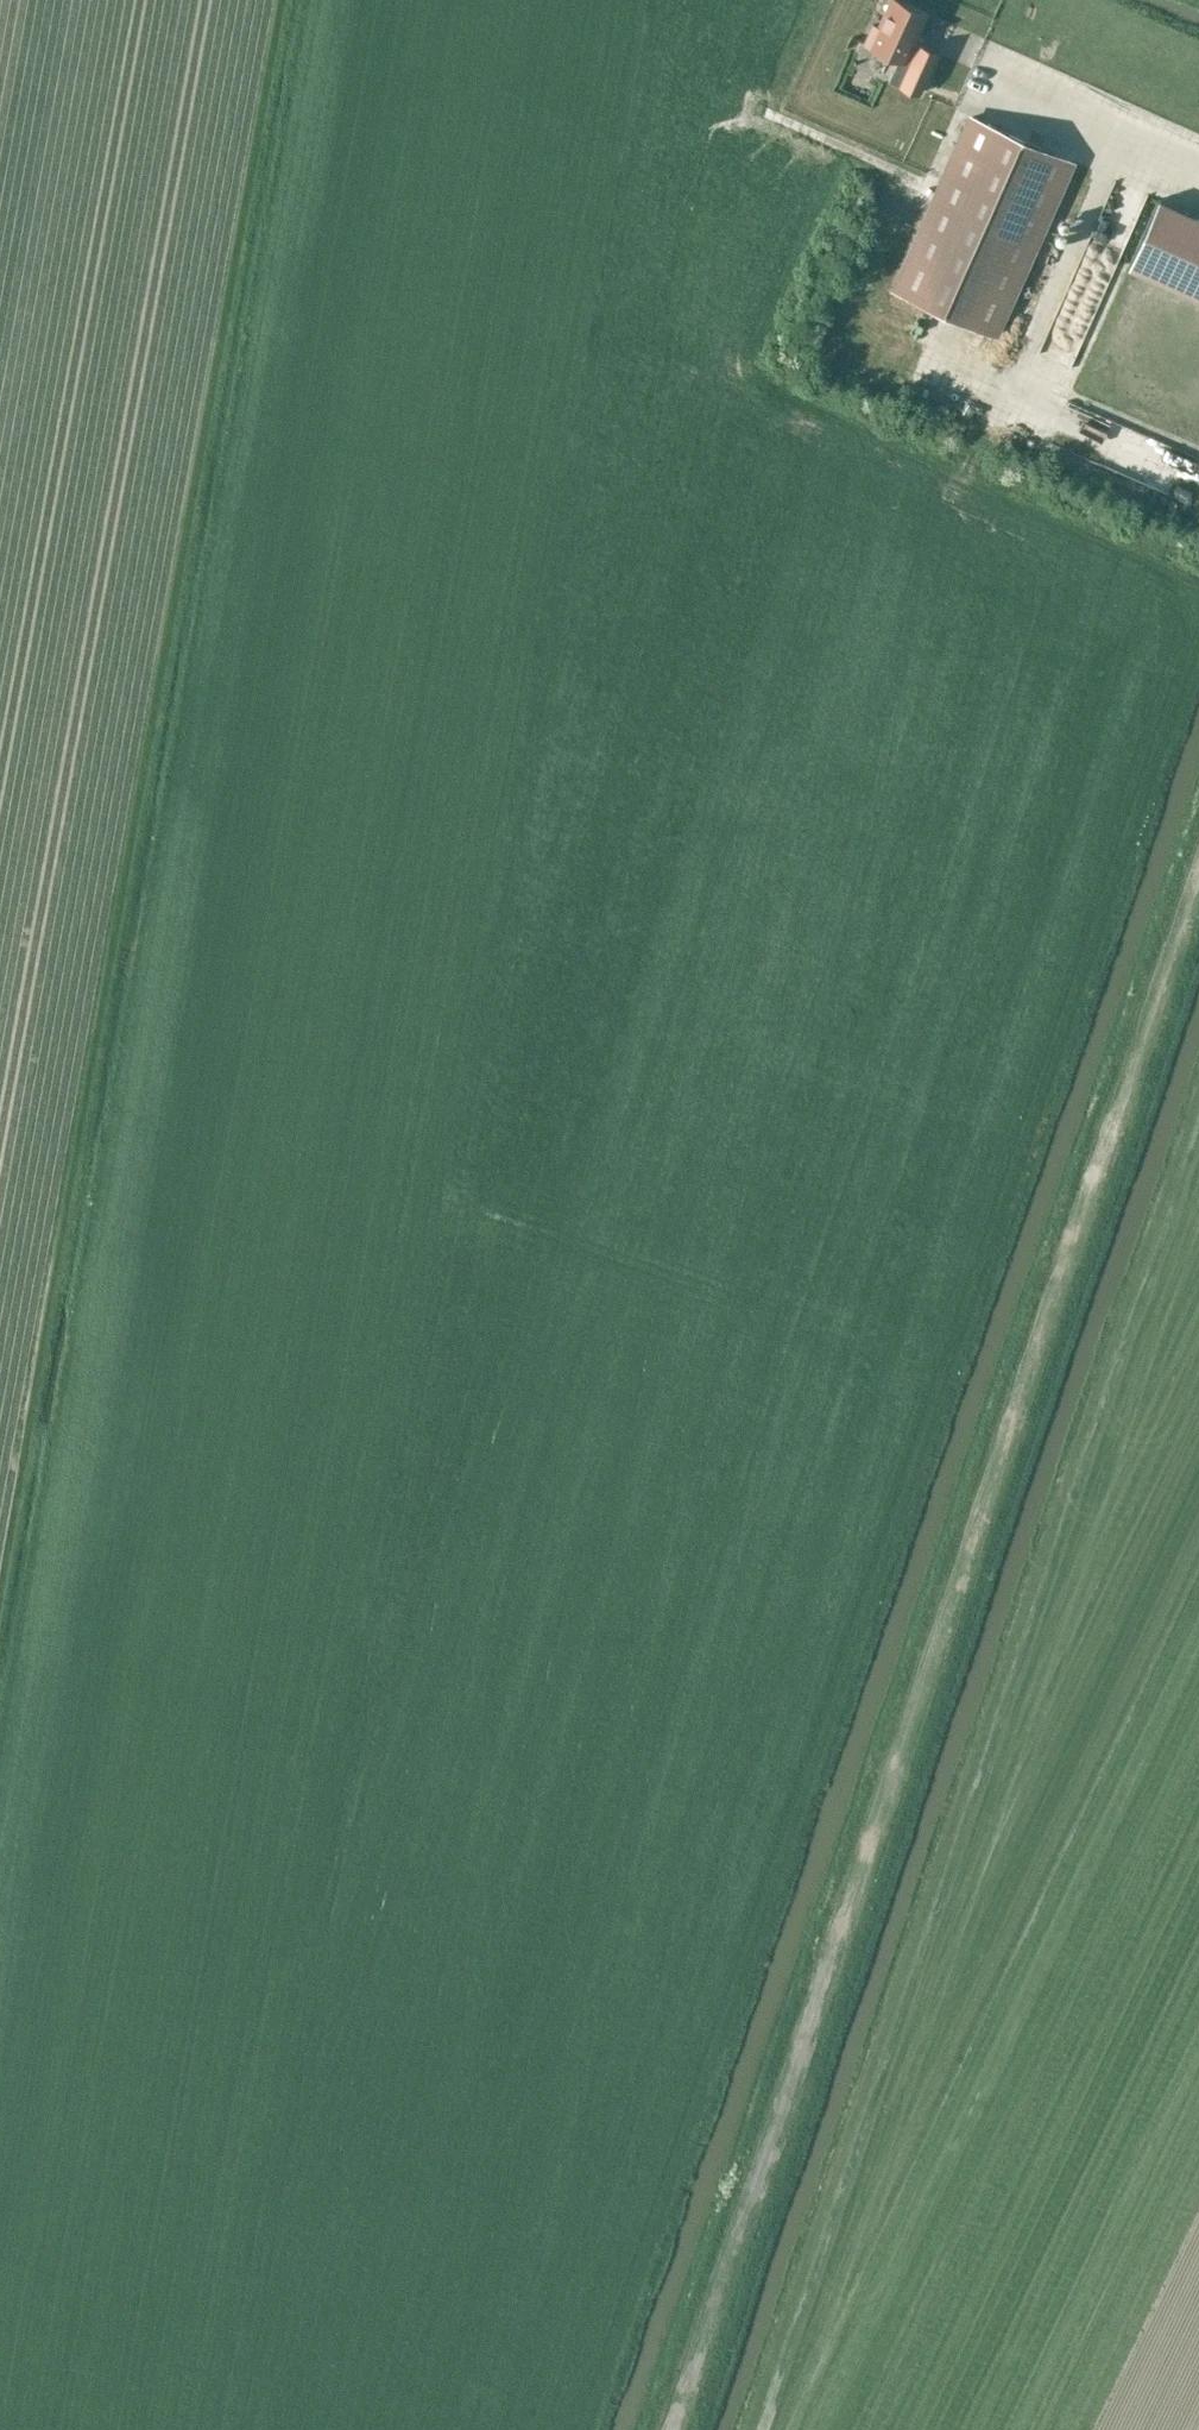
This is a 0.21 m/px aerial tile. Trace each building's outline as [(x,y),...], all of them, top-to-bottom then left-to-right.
[(888,79),(919,93),(938,51),(915,41),(929,12),(903,0),(891,0),(879,26),(873,23),(863,43),(898,58),(888,79)] [(968,112),(891,288),(999,336),(1077,160),(968,112)] [(1198,297),(1198,216),(1158,198),(1128,266),(1198,297)] [(1100,276),(1073,268),(1062,303),(1089,311),(1100,276)]
